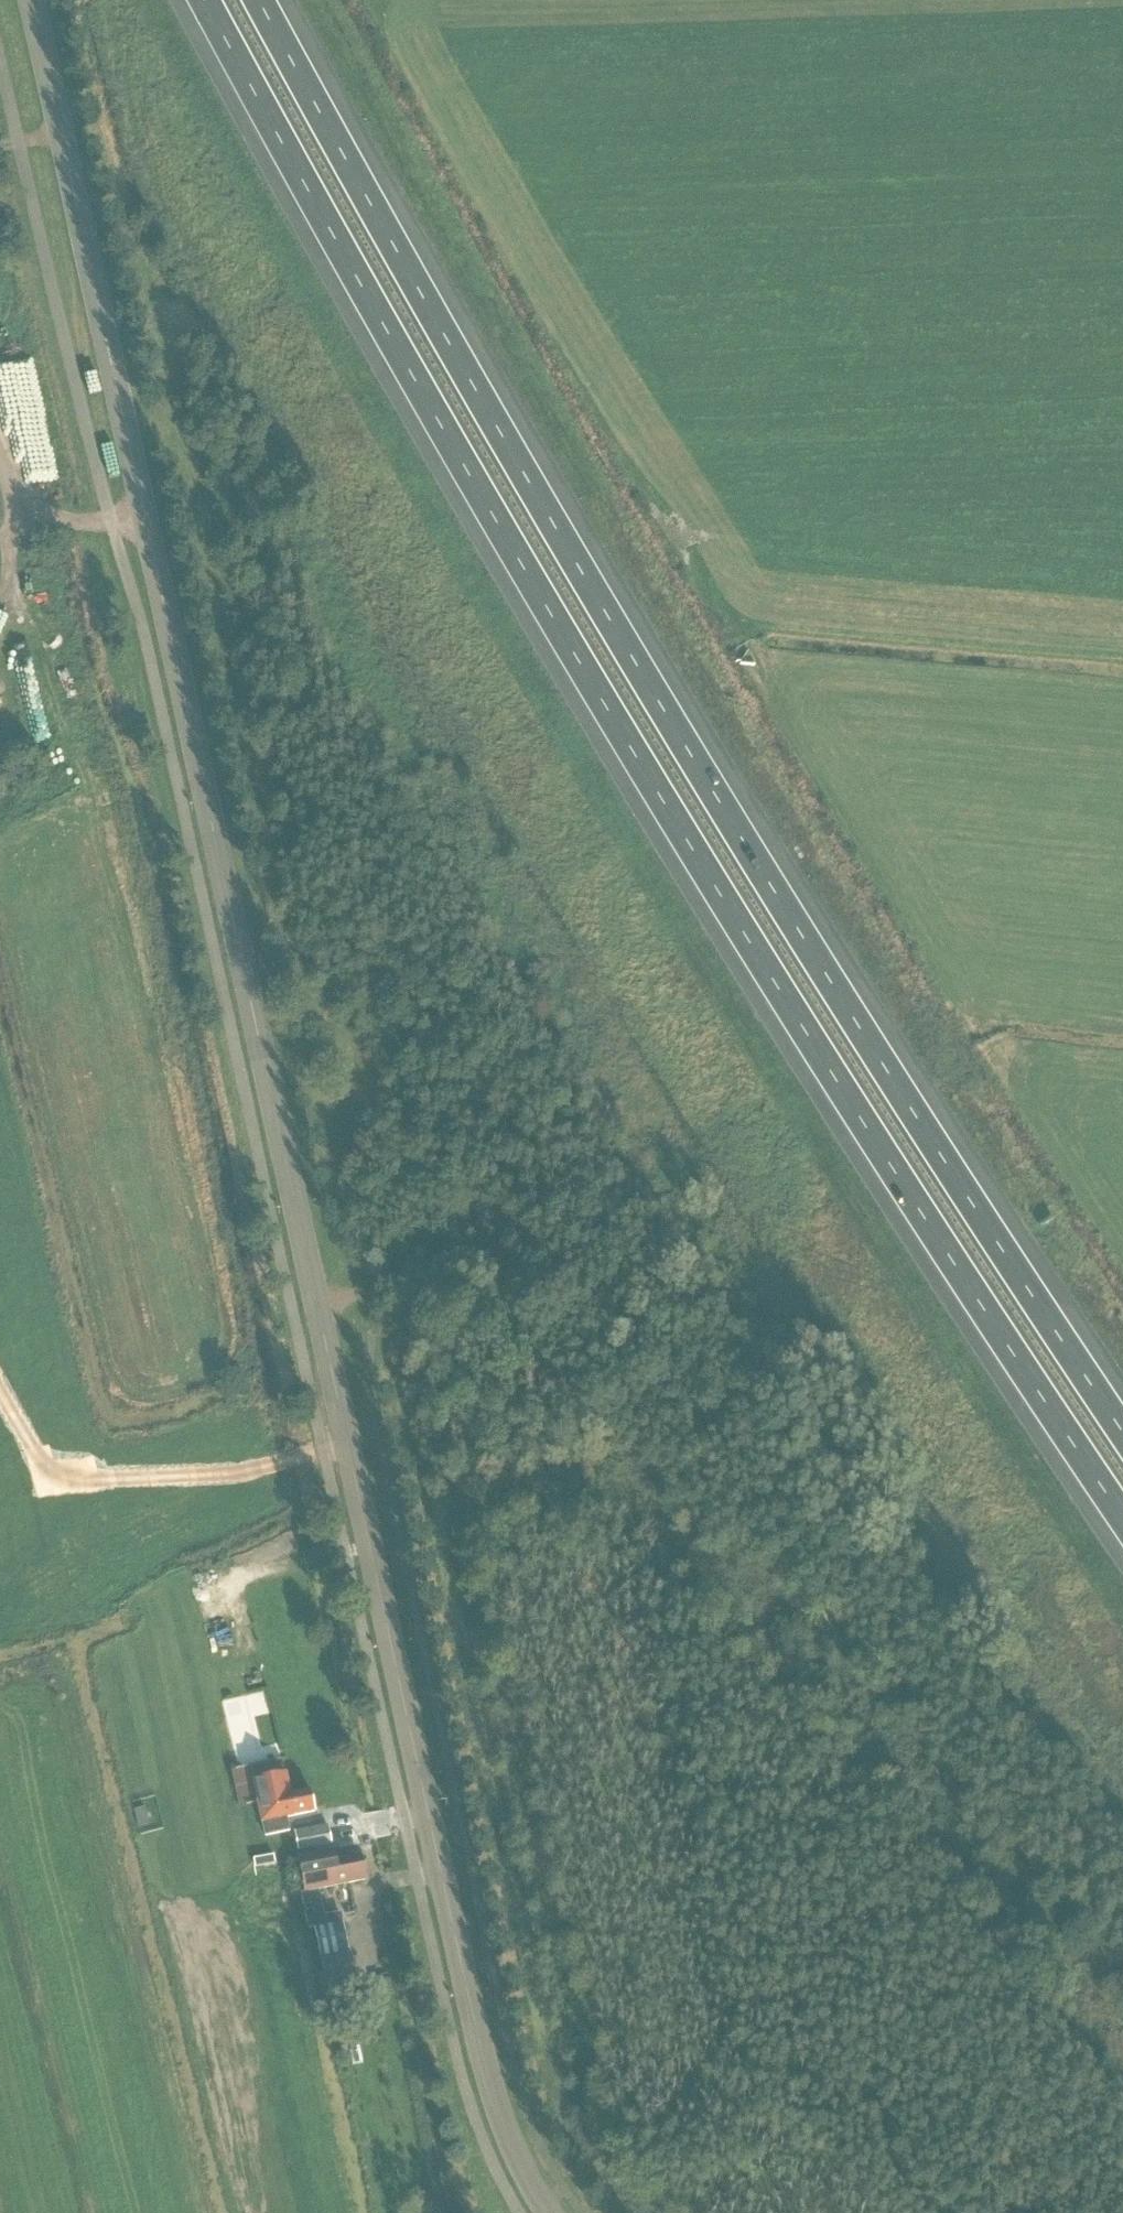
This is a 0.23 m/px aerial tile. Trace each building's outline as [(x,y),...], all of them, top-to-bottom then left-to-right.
[(290,1830),(287,1817),(315,1811),(311,1790),(290,1795),(286,1774),(254,1781),(266,1836),(290,1830)] [(333,1846),(329,1825),(295,1831),(299,1852),(333,1846)] [(339,1849),(298,1858),(306,1893),(301,1894),(308,1929),(315,1927),(342,1921),(340,1913),(324,1916),(319,1890),(335,1887),(335,1886),(366,1879),(361,1856),(341,1860),(339,1849)] [(255,1861),(254,1861),(255,1869),(257,1868),(276,1865),(275,1862),(274,1857),(255,1861)] [(342,1921),(315,1927),(321,1957),(349,1950),(342,1921)]
